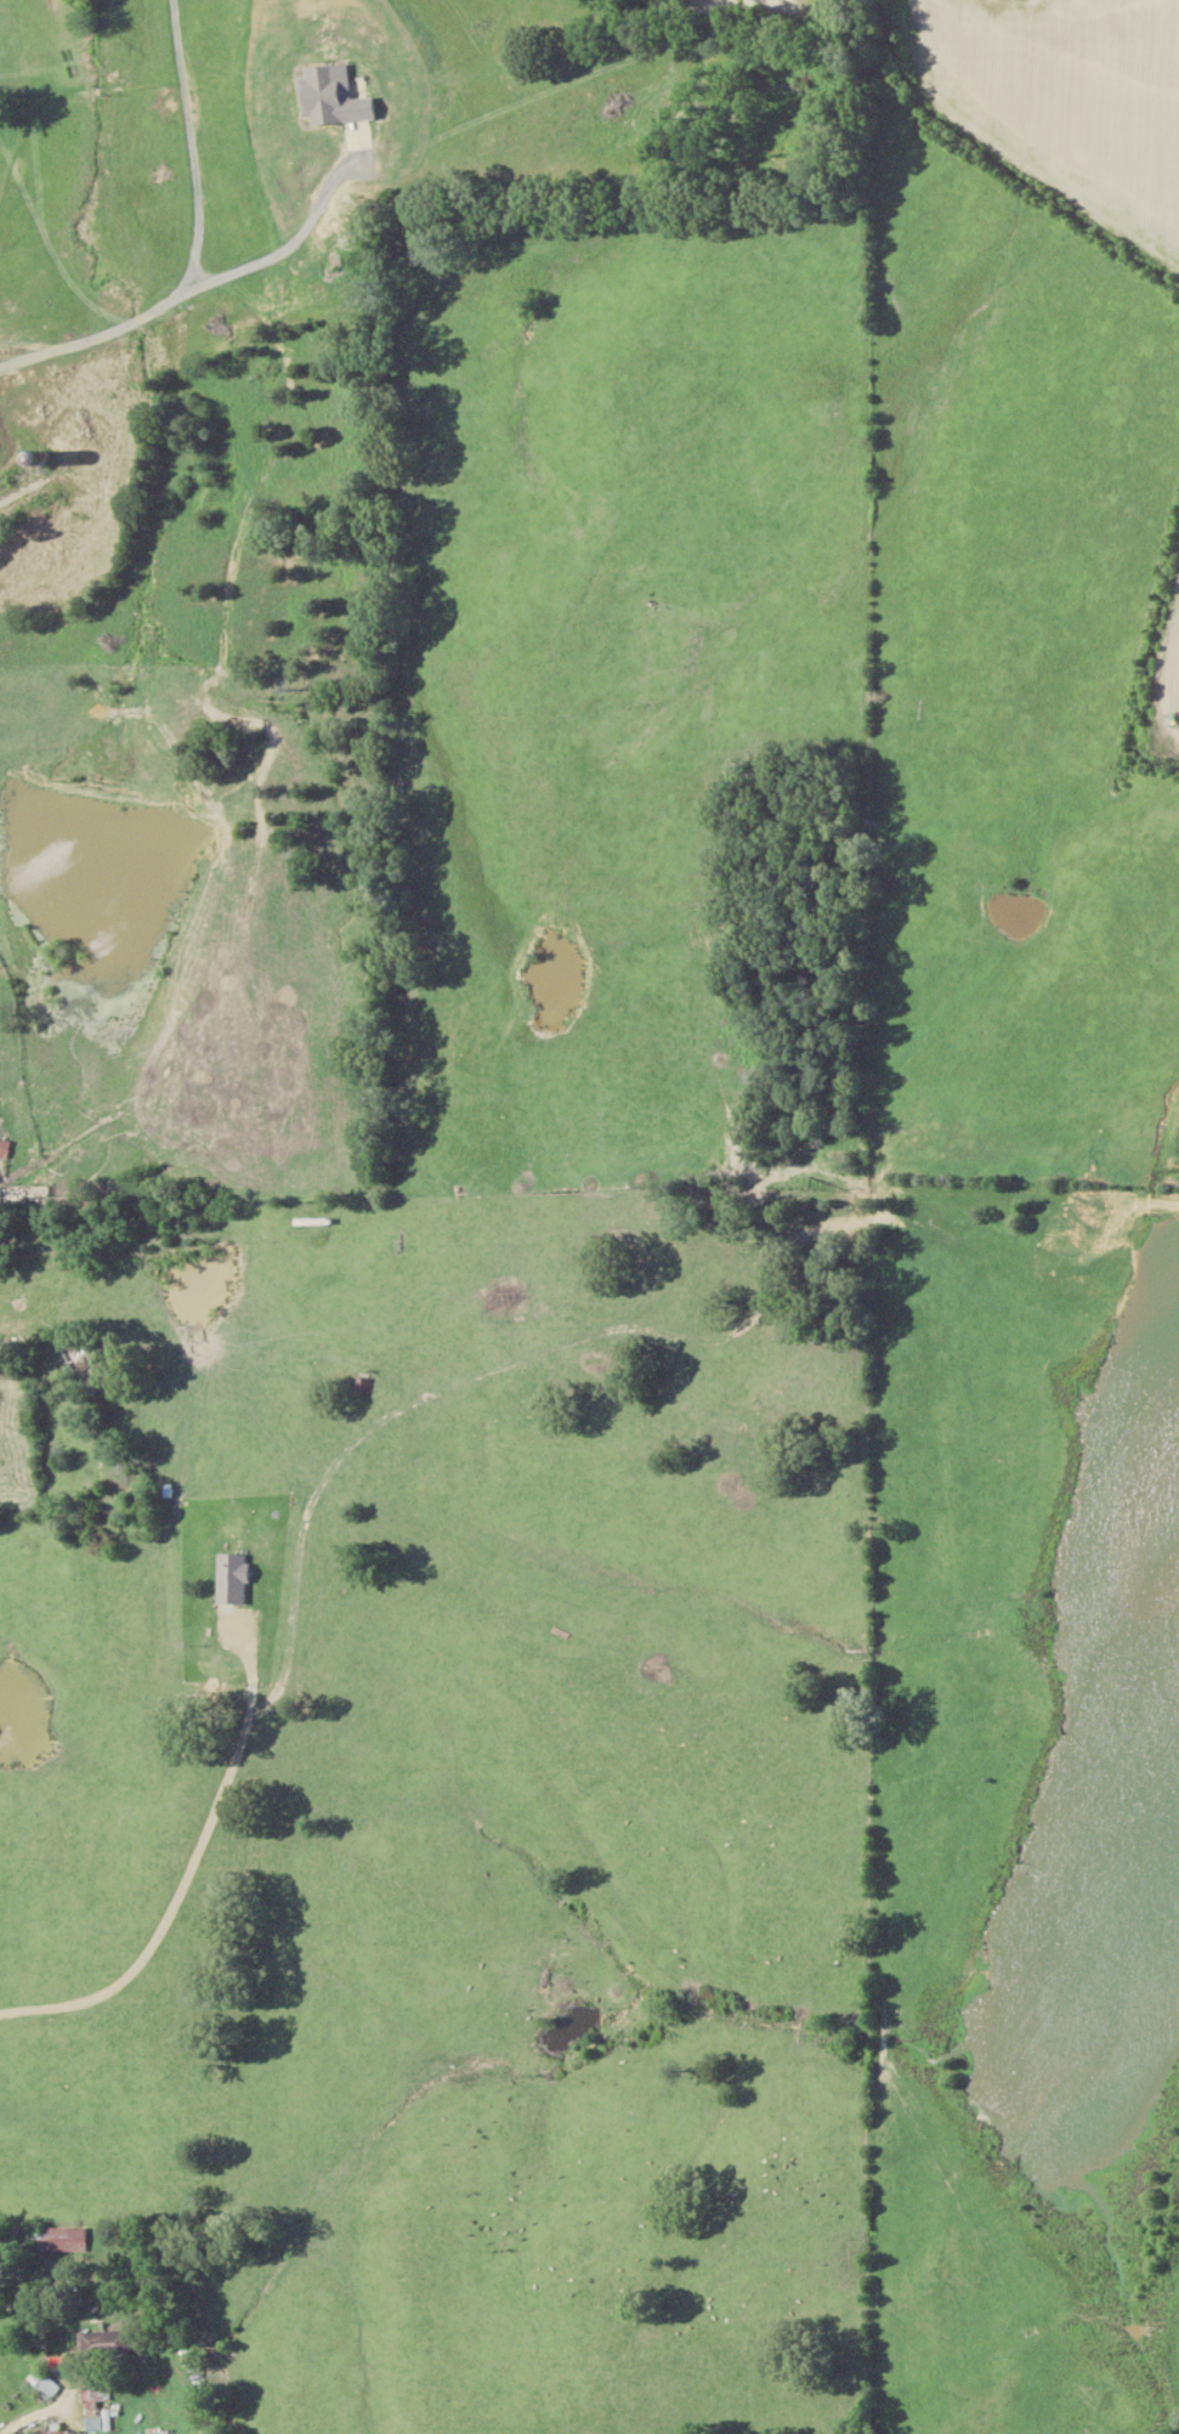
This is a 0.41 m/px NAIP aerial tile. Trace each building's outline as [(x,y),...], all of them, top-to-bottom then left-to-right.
[(330,74),(314,74),(314,87),(330,87),(330,74)] [(368,1373),(355,1373),(355,1388),(368,1388),(368,1373)] [(16,2228),(16,2243),(41,2243),(41,2252),(84,2252),(84,2228),(16,2228)] [(80,2360),(126,2356),(123,2330),(78,2334),(80,2360)] [(57,2389),(38,2368),(25,2380),(32,2387),(28,2390),(41,2404),(57,2389)]
